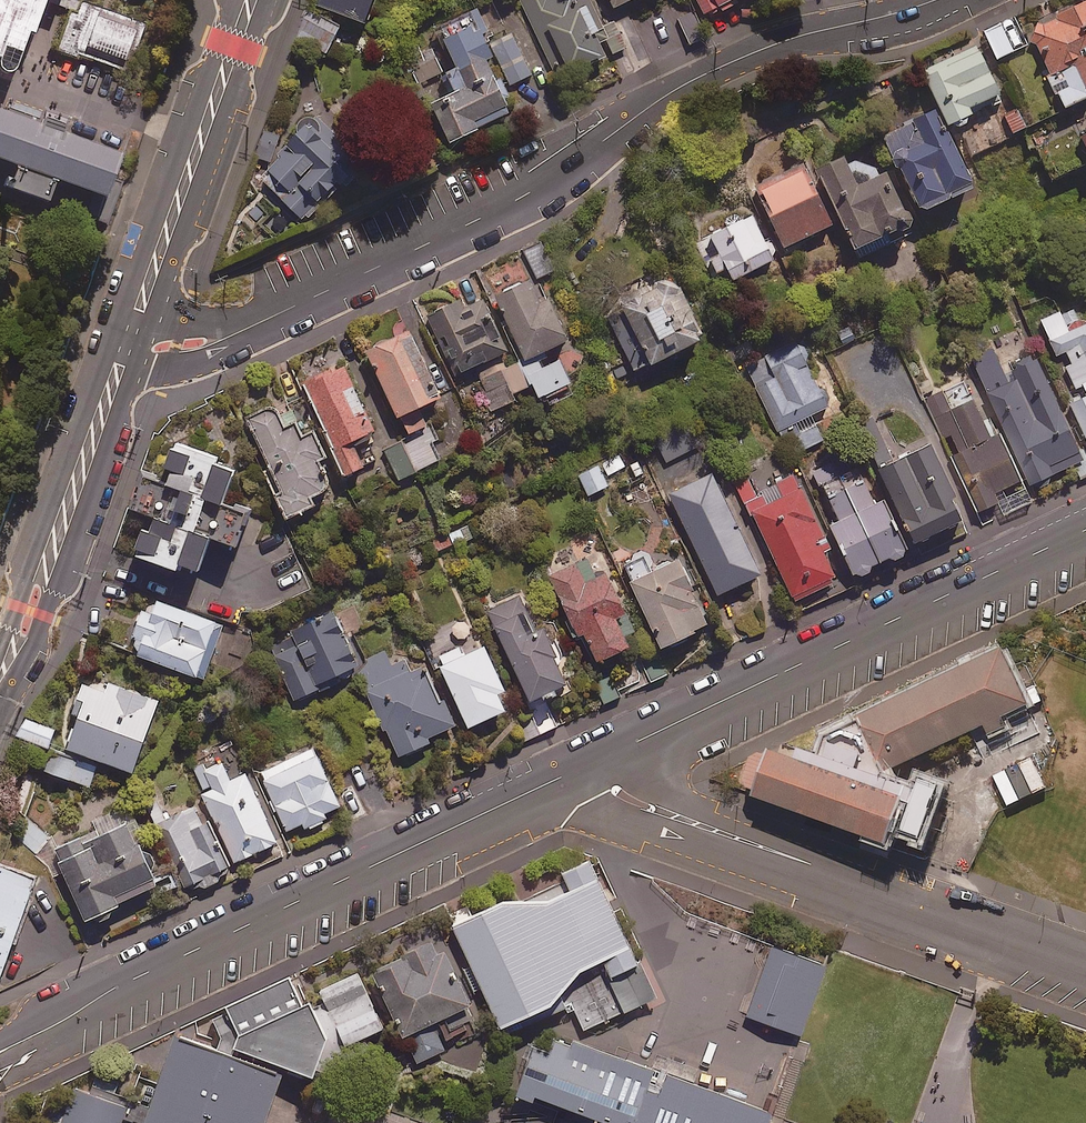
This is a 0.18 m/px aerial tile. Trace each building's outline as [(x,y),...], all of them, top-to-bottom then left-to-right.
[(29,100),(63,0),(0,0),(0,90),(29,100)] [(316,2),(364,20),(372,0),(317,0),(316,2)] [(561,76),(606,53),(597,36),(602,34),(585,0),(572,0),(569,2),(568,0),(522,0),(561,76)] [(705,12),(718,5),(722,12),(739,4),(737,0),(699,0),(705,12)] [(144,24),(76,1),(58,55),(126,78),(144,24)] [(1031,31),(1067,106),(1085,96),(1085,4),(1031,31)] [(513,33),(490,44),(485,34),(492,31),(481,8),(440,28),(459,68),(449,72),(437,47),(428,52),(422,41),(405,49),(448,141),(512,111),(486,58),(494,54),(511,88),(534,78),(513,33)] [(339,25),(310,12),(298,38),(327,52),(339,25)] [(1026,44),(1015,20),(987,33),(999,57),(1026,44)] [(970,114),(975,112),(972,105),(1001,92),(978,43),(924,68),(951,123),(955,121),(960,126),(965,126),(970,121),(970,114)] [(975,184),(936,108),(885,134),(925,210),(975,184)] [(0,109),(0,162),(105,197),(121,150),(0,109)] [(352,146),(317,112),(257,173),(305,220),(361,162),(348,150),(352,146)] [(844,154),(820,166),(859,247),(912,221),(888,171),(873,178),(864,172),(852,171),(844,154)] [(833,224),(808,168),(762,189),(787,245),(833,224)] [(0,207),(0,242),(21,249),(32,218),(0,207)] [(776,258),(754,213),(696,241),(718,286),(776,258)] [(555,269),(543,242),(525,251),(537,277),(555,269)] [(664,283),(660,275),(619,295),(633,324),(617,332),(635,370),(705,337),(677,277),(664,283)] [(498,295),(528,359),(522,362),(539,399),(546,396),(550,404),(578,391),(561,355),(546,362),(542,352),(571,339),(551,297),(544,301),(534,279),(498,295)] [(464,309),(460,300),(426,316),(454,375),(508,350),(484,300),(464,309)] [(1070,331),(1061,311),(1042,319),(1058,355),(1063,353),(1078,387),(1084,384),(1085,387),(1085,324),(1070,331)] [(444,394),(410,329),(367,351),(409,433),(428,424),(420,407),(444,394)] [(831,405),(798,339),(746,366),(792,456),(824,439),(811,415),(831,405)] [(1033,485),(1076,466),(1083,480),(1085,479),(1085,449),(1085,445),(1078,449),(1033,350),(1004,364),(996,346),(974,356),(982,374),(998,410),(1033,485)] [(374,432),(346,364),(306,381),(346,474),(364,466),(354,441),(374,432)] [(514,400),(501,370),(477,381),(490,411),(514,400)] [(1033,485),(998,410),(981,417),(965,381),(926,399),(944,439),(954,435),(962,453),(952,457),(977,512),(997,503),(1003,517),(1040,500),(1033,485)] [(1073,402),(1085,432),(1085,396),(1073,402)] [(327,457),(314,429),(302,435),(295,421),(285,426),(277,408),(272,405),(264,406),(245,415),(270,467),(264,470),(287,518),(317,503),(314,495),(325,489),(329,484),(329,479),(320,460),(327,457)] [(693,449),(684,432),(657,448),(666,464),(693,449)] [(953,489),(927,437),(876,463),(916,541),(962,517),(949,491),(953,489)] [(217,456),(173,442),(160,482),(144,477),(134,508),(155,516),(150,530),(143,528),(134,555),(198,576),(211,536),(237,545),(249,509),(224,501),(234,470),(214,464),(217,456)] [(416,471),(402,442),(385,451),(399,479),(416,471)] [(614,485),(609,475),(627,466),(621,453),(583,471),(594,494),(614,485)] [(873,565),(892,558),(898,560),(902,559),(905,555),(906,550),(885,503),(876,506),(858,467),(843,474),(836,461),(808,474),(816,491),(826,486),(840,519),(830,524),(855,575),(862,578),(867,577),(872,571),(873,565)] [(762,574),(713,472),(671,493),(719,594),(762,574)] [(750,516),(755,514),(795,600),(838,580),(824,550),(832,547),(798,473),(759,491),(752,478),(735,485),(750,516)] [(466,525),(431,540),(437,555),(472,540),(466,525)] [(656,570),(648,552),(623,564),(662,648),(709,626),(679,560),(656,570)] [(626,639),(635,635),(608,573),(597,578),(588,558),(550,575),(577,635),(583,632),(597,662),(629,647),(626,639)] [(532,702),(543,697),(545,699),(559,693),(558,690),(568,685),(558,665),(561,664),(541,621),(535,624),(521,595),(489,610),(532,702)] [(224,625),(155,599),(149,615),(142,612),(127,651),(204,679),(224,625)] [(352,665),(355,663),(333,611),(291,629),(297,645),(275,654),(295,701),(357,674),(352,665)] [(1038,702),(1010,643),(873,711),(874,717),(837,729),(831,750),(808,744),(773,743),(762,771),(901,831),(920,786),(896,759),(1038,702)] [(505,689),(484,647),(442,667),(471,727),(506,710),(498,693),(505,689)] [(394,666),(387,652),(356,667),(400,757),(430,742),(428,738),(453,726),(425,666),(411,673),(405,661),(394,666)] [(69,741),(72,742),(70,750),(137,774),(163,703),(109,684),(106,692),(84,684),(73,714),(81,717),(77,729),(74,728),(69,741)] [(58,732),(27,720),(20,737),(51,749),(58,732)] [(308,830),(331,820),(328,813),(342,807),(314,747),(261,772),(289,832),(305,824),(308,830)] [(96,768),(56,755),(50,774),(90,786),(96,768)] [(204,763),(194,768),(237,863),(279,844),(248,775),(232,782),(223,761),(206,768),(204,763)] [(58,874),(65,871),(90,925),(124,909),(122,905),(162,887),(124,806),(93,821),(98,831),(49,854),(58,874)] [(172,855),(187,889),(200,883),(203,890),(220,882),(218,878),(231,873),(209,823),(203,826),(196,809),(162,823),(175,854),(172,855)] [(517,895),(469,917),(523,1030),(594,998),(609,1025),(675,993),(614,867),(559,894),(517,895)] [(2,868),(0,873),(0,992),(40,882),(2,868)] [(253,1050),(322,1068),(412,1029),(434,1074),(471,1055),(467,1047),(508,1029),(464,937),(327,1003),(314,978),(235,1018),(244,1036),(253,1050)] [(828,956),(774,937),(752,1001),(806,1019),(828,956)] [(551,1019),(528,1084),(642,1122),(757,1122),(767,1094),(551,1019)] [(186,1031),(154,1122),(270,1122),(290,1067),(186,1031)] [(95,1073),(78,1122),(138,1122),(149,1092),(95,1073)]
